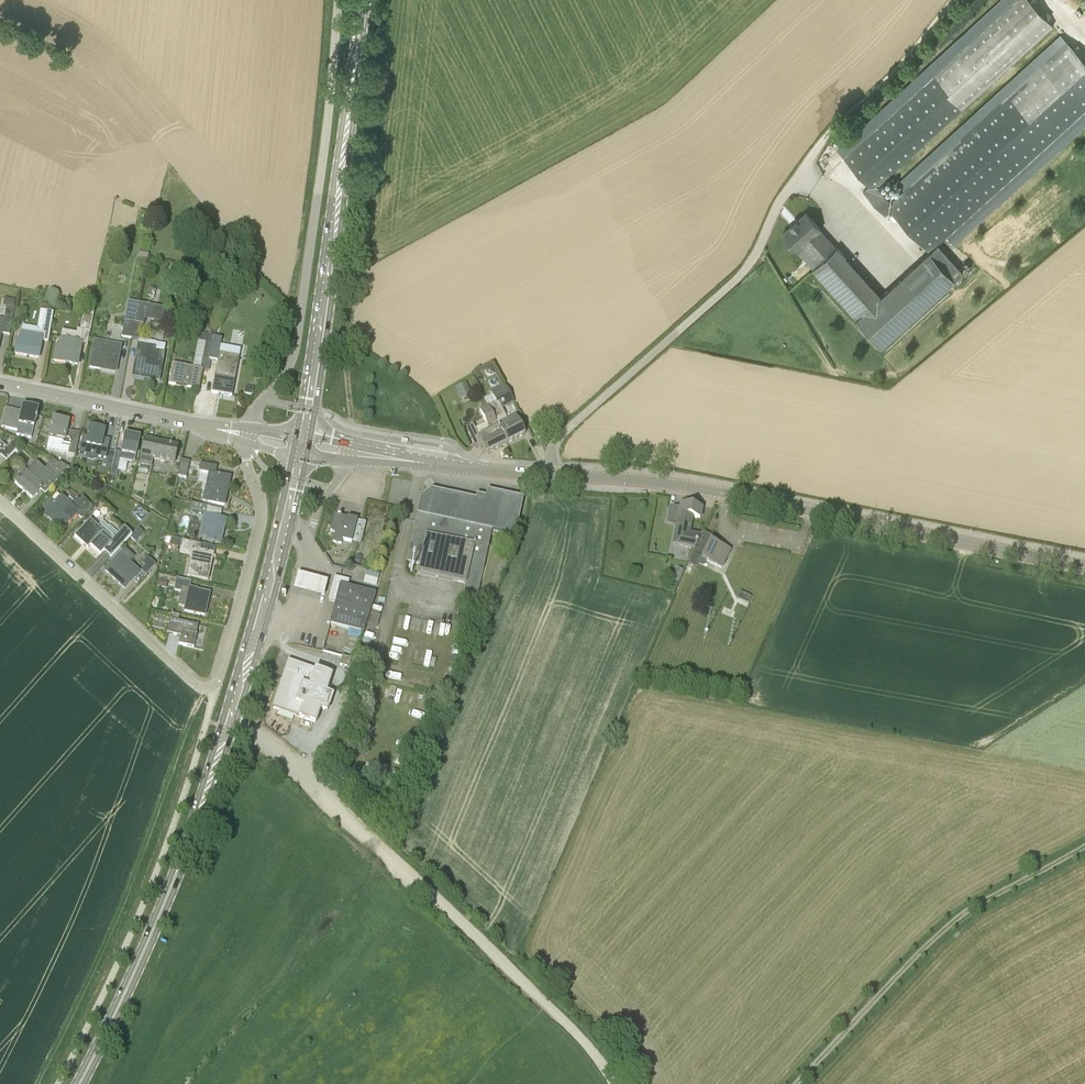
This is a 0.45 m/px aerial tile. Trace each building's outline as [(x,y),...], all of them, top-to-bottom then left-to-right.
[(882,182),(1051,20),(1030,0),(1017,0),(845,158),(870,185),(864,191),(886,215),(892,209),(931,251),(1006,183),(1084,108),(1084,64),(1058,40),(912,183),(892,201),(878,186),(882,182)] [(804,243),(821,262),(834,250),(818,231),(821,228),(807,213),(798,220),(791,225),(792,226),(783,234),(787,238),(787,242),(790,245),(793,245),(797,250),(804,243)] [(838,247),(834,250),(821,262),(813,270),(821,279),(846,256),(838,247)] [(149,251),(139,250),(138,256),(148,258),(149,251)] [(931,251),(906,274),(931,302),(956,279),(931,251)] [(882,295),(857,319),(882,347),(931,302),(906,274),(882,295)] [(4,297),(3,305),(6,305),(14,307),(15,299),(4,297)] [(88,345),(95,306),(85,303),(80,329),(78,329),(77,332),(62,330),(61,338),(60,338),(58,345),(57,345),(54,361),(78,365),(82,344),(88,345)] [(162,322),(165,308),(139,303),(135,323),(142,325),(144,325),(145,319),(162,322)] [(1,333),(10,335),(14,310),(5,308),(3,320),(0,319),(0,338),(1,333)] [(42,341),(48,342),(53,312),(45,311),(42,329),(41,335),(22,331),(21,338),(18,338),(15,353),(39,358),(42,341)] [(132,339),(135,323),(125,321),(122,337),(132,339)] [(139,340),(142,325),(135,323),(132,339),(139,340)] [(209,359),(214,337),(214,336),(200,332),(193,367),(173,363),(169,384),(199,390),(203,370),(209,371),(211,360),(209,359)] [(209,359),(211,360),(218,361),(212,392),(232,396),(239,357),(219,353),(222,339),(214,337),(209,359)] [(117,370),(120,351),(121,345),(114,344),(95,340),(90,368),(101,370),(101,367),(117,370)] [(159,381),(164,353),(156,351),(156,347),(139,343),(137,353),(133,374),(149,377),(149,379),(159,381)] [(491,367),(484,371),(486,375),(490,376),(494,373),(491,367)] [(454,388),(460,399),(471,394),(465,382),(454,388)] [(512,401),(503,384),(490,391),(496,402),(498,401),(501,407),(512,401)] [(254,388),(245,386),(244,393),(252,395),(254,388)] [(508,420),(501,407),(498,401),(496,402),(488,406),(507,444),(525,435),(515,416),(508,420)] [(33,429),(38,409),(23,406),(22,412),(6,408),(2,427),(17,430),(16,435),(31,438),(33,429)] [(487,454),(507,444),(488,406),(480,410),(490,432),(479,437),(473,425),(466,428),(476,449),(483,446),(487,454)] [(80,434),(66,431),(68,423),(54,420),(49,440),(47,449),(75,455),(80,434)] [(79,452),(85,454),(85,456),(86,457),(87,459),(89,460),(91,460),(93,460),(95,459),(97,458),(98,456),(106,458),(110,440),(103,438),(105,430),(90,427),(88,436),(82,435),(79,452)] [(134,463),(136,456),(140,437),(125,434),(121,453),(115,452),(110,475),(116,477),(120,460),(124,461),(134,463)] [(153,459),(174,463),(178,446),(145,439),(140,464),(152,467),(153,459)] [(1,456),(5,460),(21,444),(14,440),(7,447),(1,441),(0,442),(0,456),(1,456)] [(33,497),(40,489),(45,494),(69,468),(60,463),(58,465),(53,460),(45,469),(36,460),(27,471),(25,469),(15,481),(33,497)] [(178,476),(186,478),(189,462),(181,460),(178,476)] [(206,491),(204,501),(224,505),(230,477),(215,474),(216,467),(201,464),(200,471),(201,471),(198,482),(202,483),(201,490),(206,491)] [(491,529),(514,534),(522,499),(488,492),(486,502),(432,491),(421,497),(420,503),(419,503),(406,562),(420,564),(418,574),(465,584),(463,593),(477,596),(491,529)] [(61,530),(76,513),(82,519),(93,507),(83,497),(80,500),(78,498),(71,505),(57,493),(40,511),(61,530)] [(205,514),(205,513),(207,506),(192,503),(190,511),(204,514),(205,514)] [(142,511),(135,504),(129,511),(137,517),(142,511)] [(683,547),(695,549),(701,536),(689,534),(692,517),(700,518),(702,509),(681,505),(680,509),(670,507),(668,521),(677,523),(674,541),(683,542),(683,547)] [(206,540),(221,543),(226,520),(204,515),(200,535),(207,537),(206,540)] [(347,518),(347,519),(334,516),(330,532),(335,533),(333,543),(343,545),(345,541),(360,545),(365,522),(347,518)] [(132,534),(125,527),(118,534),(110,526),(108,527),(103,522),(98,527),(90,520),(75,536),(83,544),(86,541),(100,554),(104,550),(111,556),(132,534)] [(141,535),(136,531),(131,537),(136,541),(141,535)] [(703,532),(701,536),(695,549),(692,555),(721,569),(730,550),(715,543),(717,539),(703,532)] [(182,540),(170,538),(169,545),(180,548),(182,540)] [(214,553),(200,550),(201,544),(182,540),(180,548),(190,550),(189,557),(191,557),(187,575),(208,580),(214,553)] [(125,589),(141,572),(130,562),(135,557),(126,549),(105,571),(125,589)] [(145,567),(141,572),(146,576),(156,565),(147,557),(141,563),(145,567)] [(672,581),(678,584),(681,577),(675,575),(672,581)] [(327,584),(297,577),(293,593),(323,600),(327,584)] [(210,594),(189,589),(191,581),(177,578),(174,591),(181,592),(179,606),(184,607),(184,608),(191,609),(190,612),(205,615),(210,594)] [(348,587),(350,581),(335,578),(329,601),(335,602),(330,624),(363,632),(366,625),(370,612),(376,594),(348,587)] [(157,586),(166,588),(168,582),(159,580),(157,586)] [(678,584),(673,582),(669,590),(674,592),(678,584)] [(370,612),(366,625),(376,628),(380,616),(370,612)] [(198,625),(178,621),(179,614),(172,613),(171,619),(170,619),(167,633),(181,636),(179,644),(194,648),(197,634),(196,634),(198,625)] [(363,662),(355,659),(342,656),(340,664),(361,670),(363,662)] [(333,695),(326,693),(332,676),(290,661),(274,708),(315,722),(319,710),(327,713),(333,695)]
